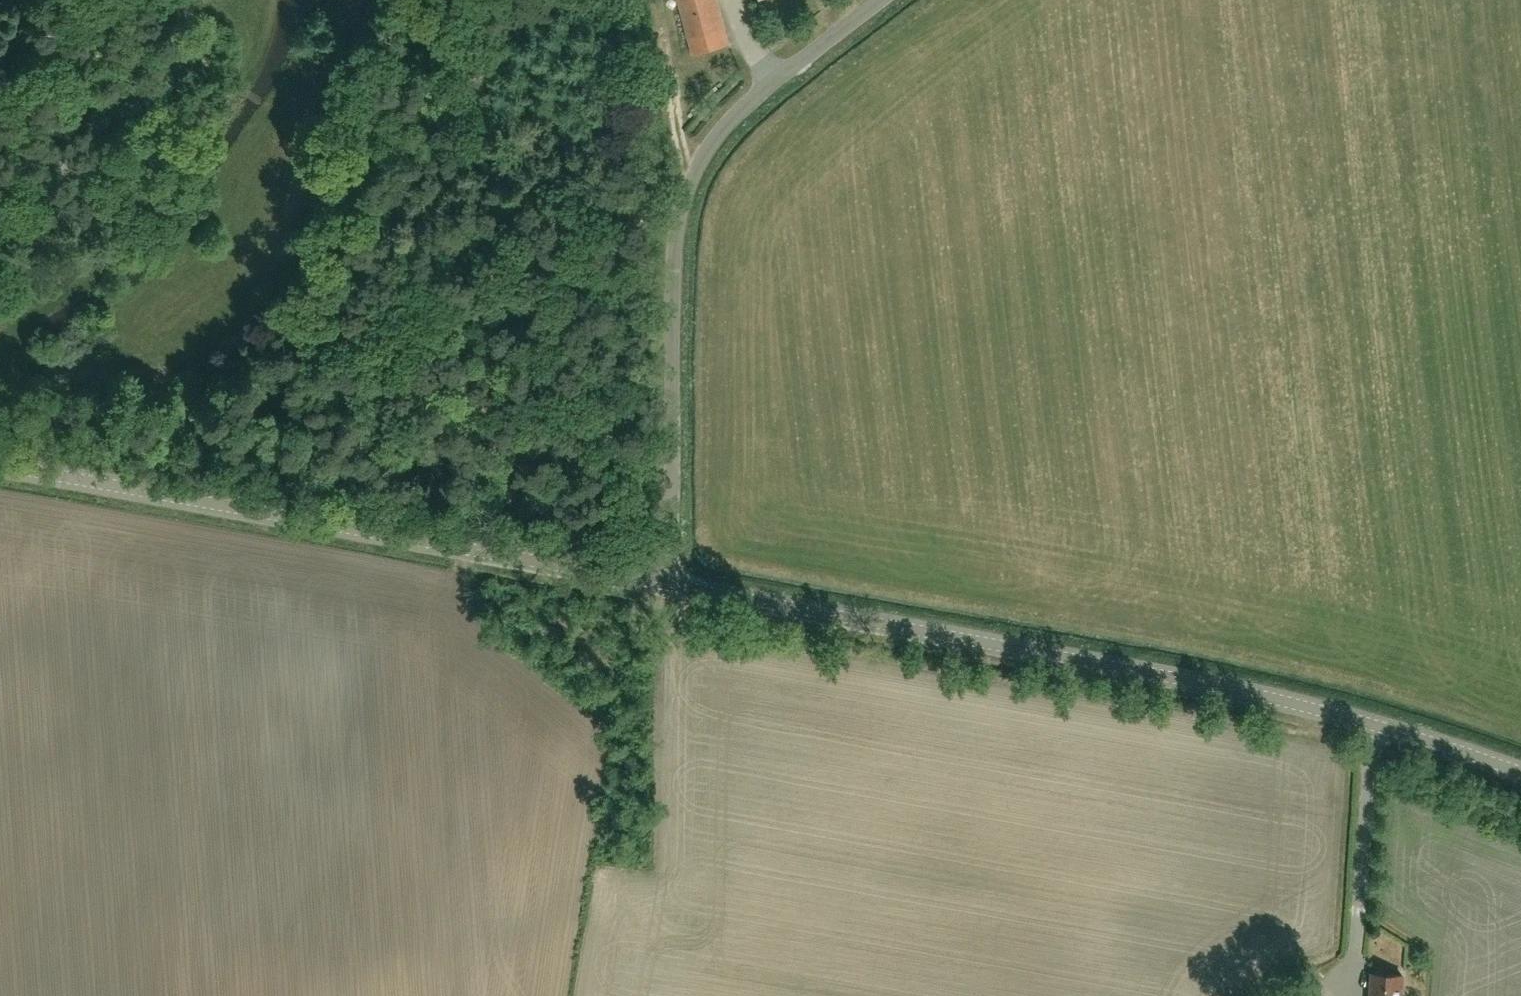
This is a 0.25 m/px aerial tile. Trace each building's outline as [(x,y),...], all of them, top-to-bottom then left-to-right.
[(728,44),(717,0),(678,0),(692,53),(728,44)] [(1401,978),(1385,977),(1385,974),(1376,974),(1376,976),(1371,976),(1370,995),(1400,995),(1401,978)]
